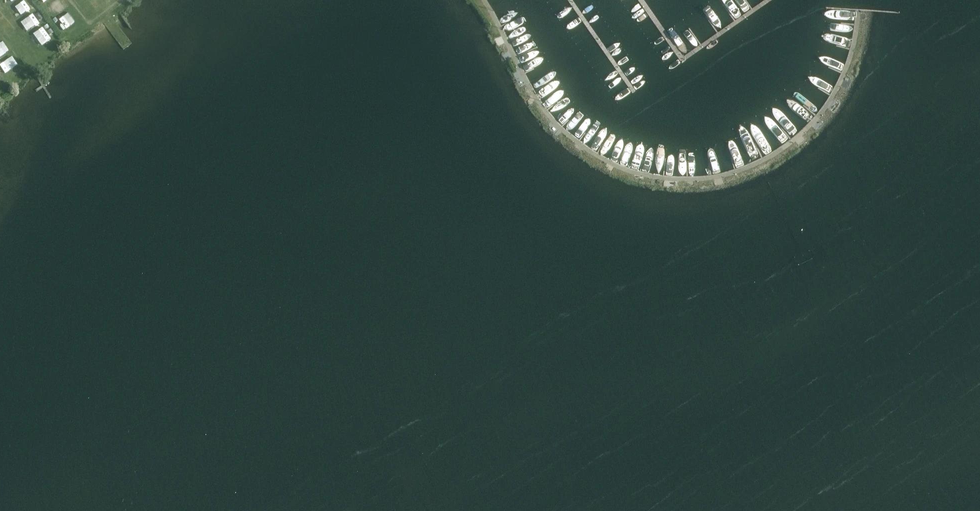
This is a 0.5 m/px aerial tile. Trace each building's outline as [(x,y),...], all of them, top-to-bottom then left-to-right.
[(47,33),(41,36),(48,48),(54,45),(47,33)]
